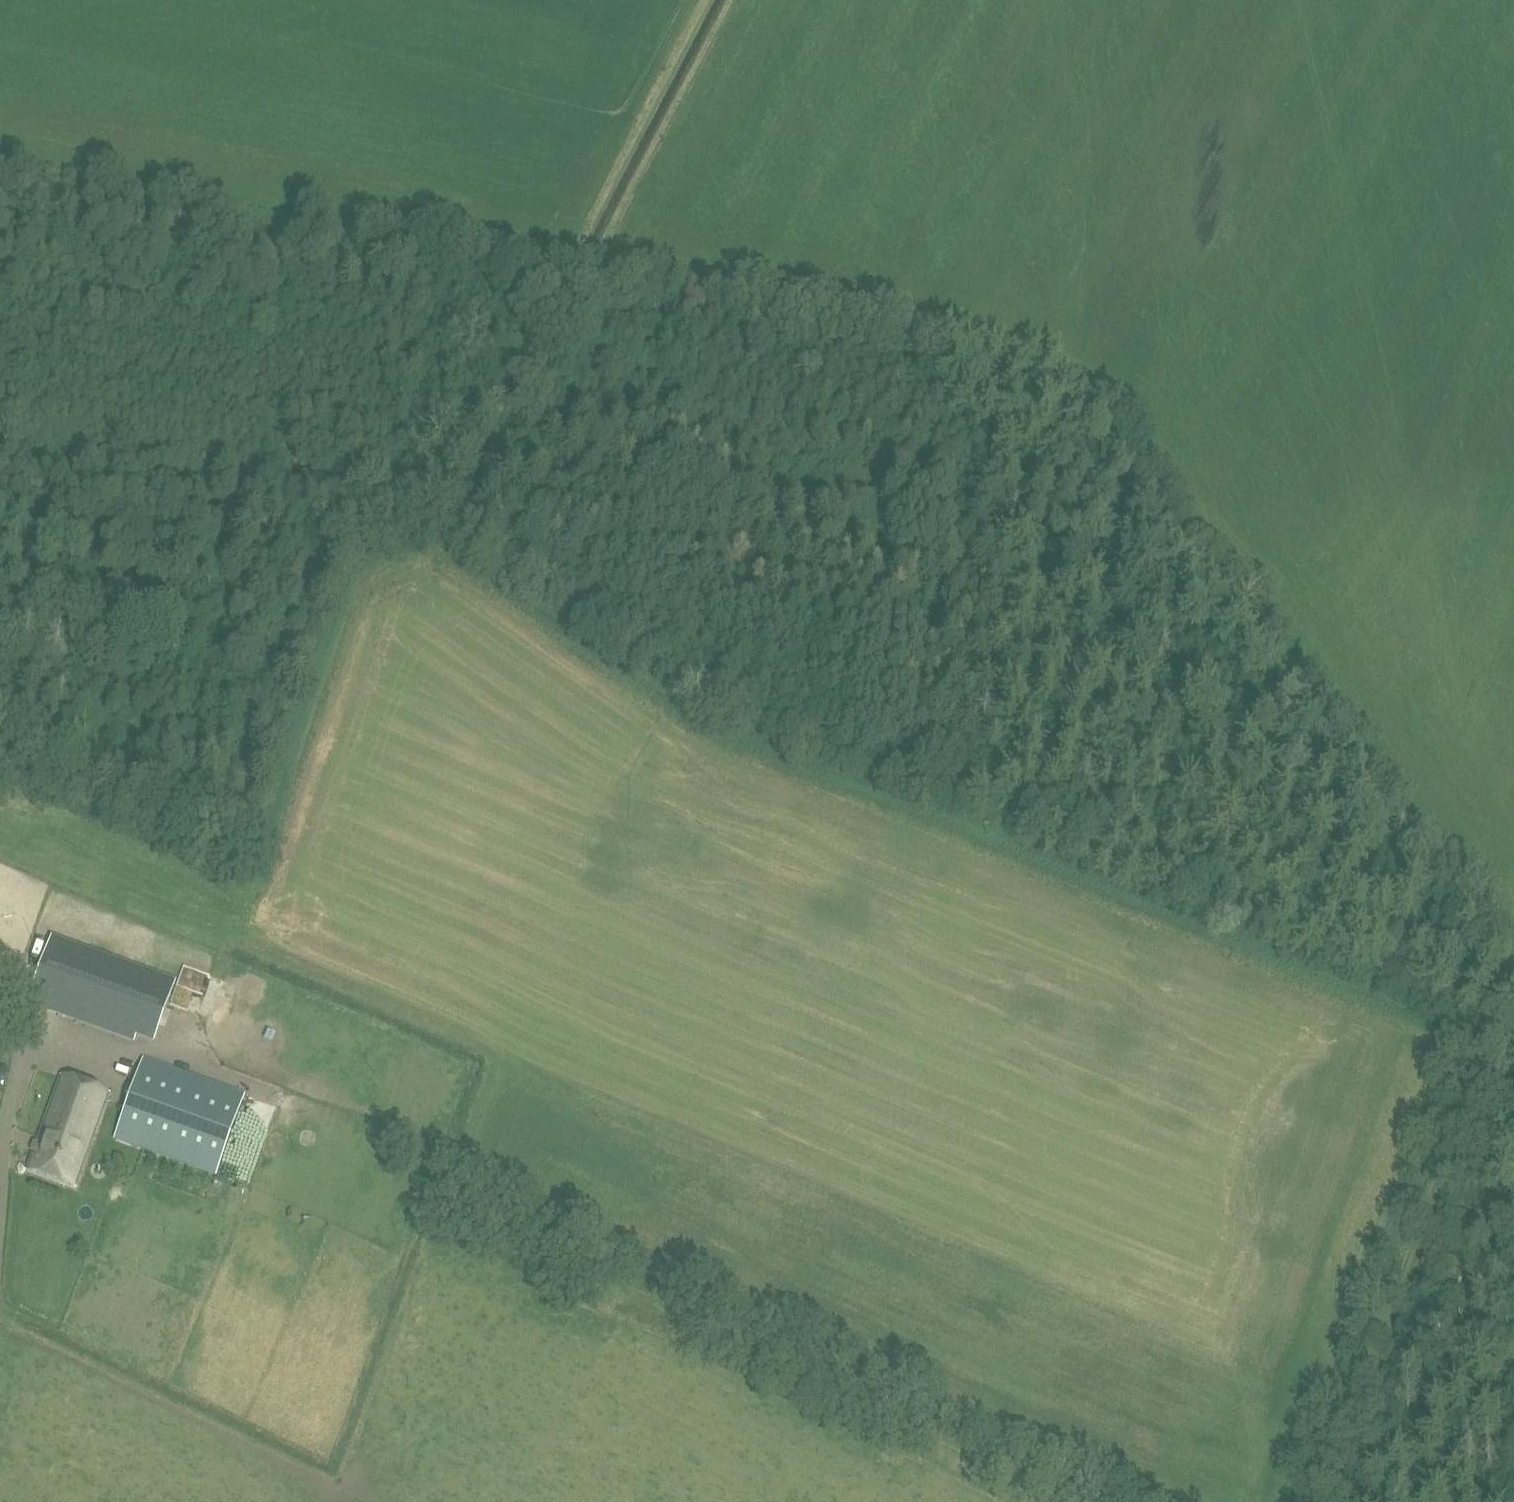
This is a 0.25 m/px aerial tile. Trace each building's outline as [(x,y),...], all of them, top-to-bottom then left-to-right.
[(28,1000),(131,1038),(133,1032),(148,1037),(168,982),(51,939),(28,1000)] [(241,1096),(142,1059),(114,1138),(213,1174),(241,1096)] [(73,1187),(108,1093),(59,1075),(25,1169),(73,1187)] [(243,1175),(253,1183),(263,1169),(253,1161),(243,1175)]
